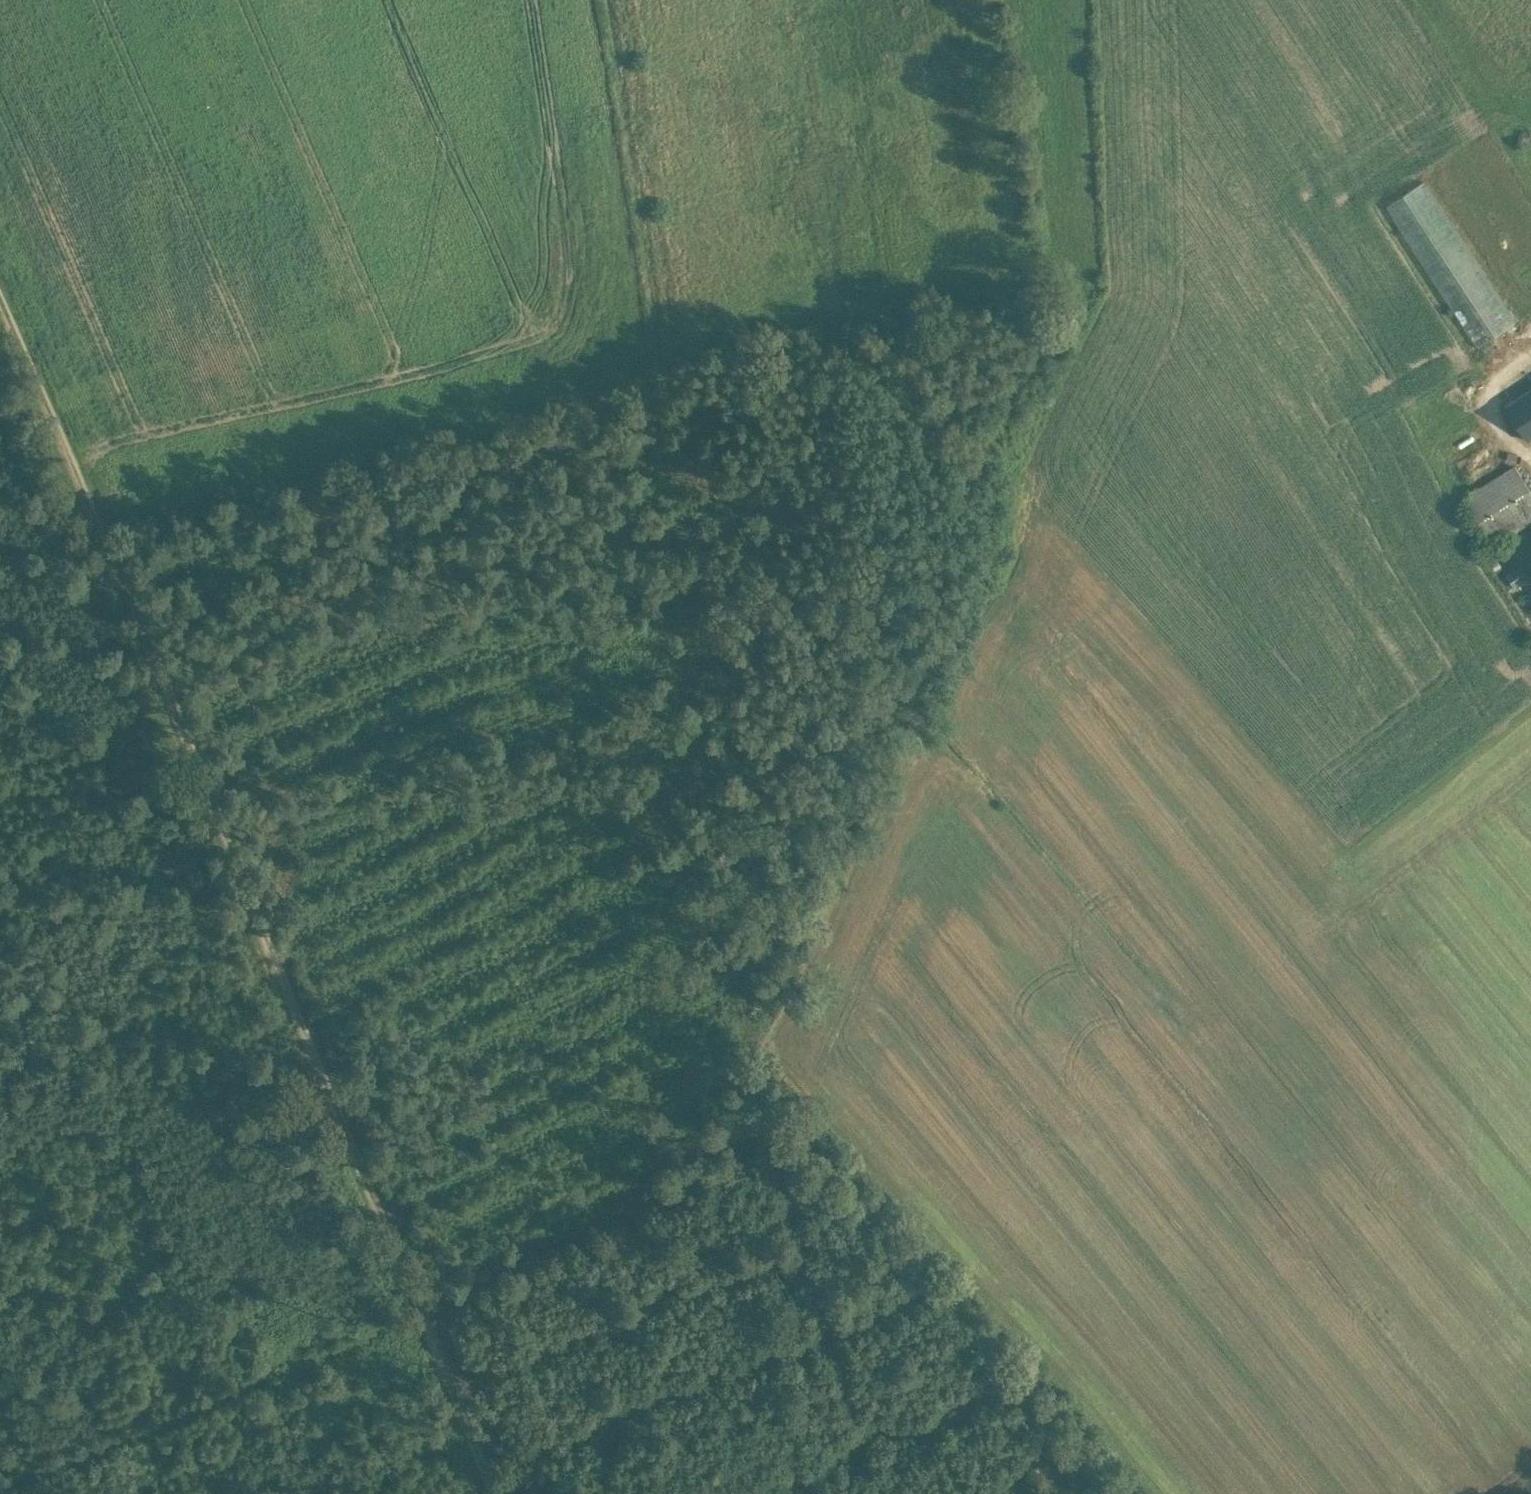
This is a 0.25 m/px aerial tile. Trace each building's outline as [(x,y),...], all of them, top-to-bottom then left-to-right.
[(1516,321),(1424,180),(1385,205),(1477,346),(1516,321)] [(1506,404),(1529,439),(1530,437),(1530,388),(1506,404)] [(1466,496),(1494,541),(1530,517),(1530,490),(1515,465),(1466,496)]
